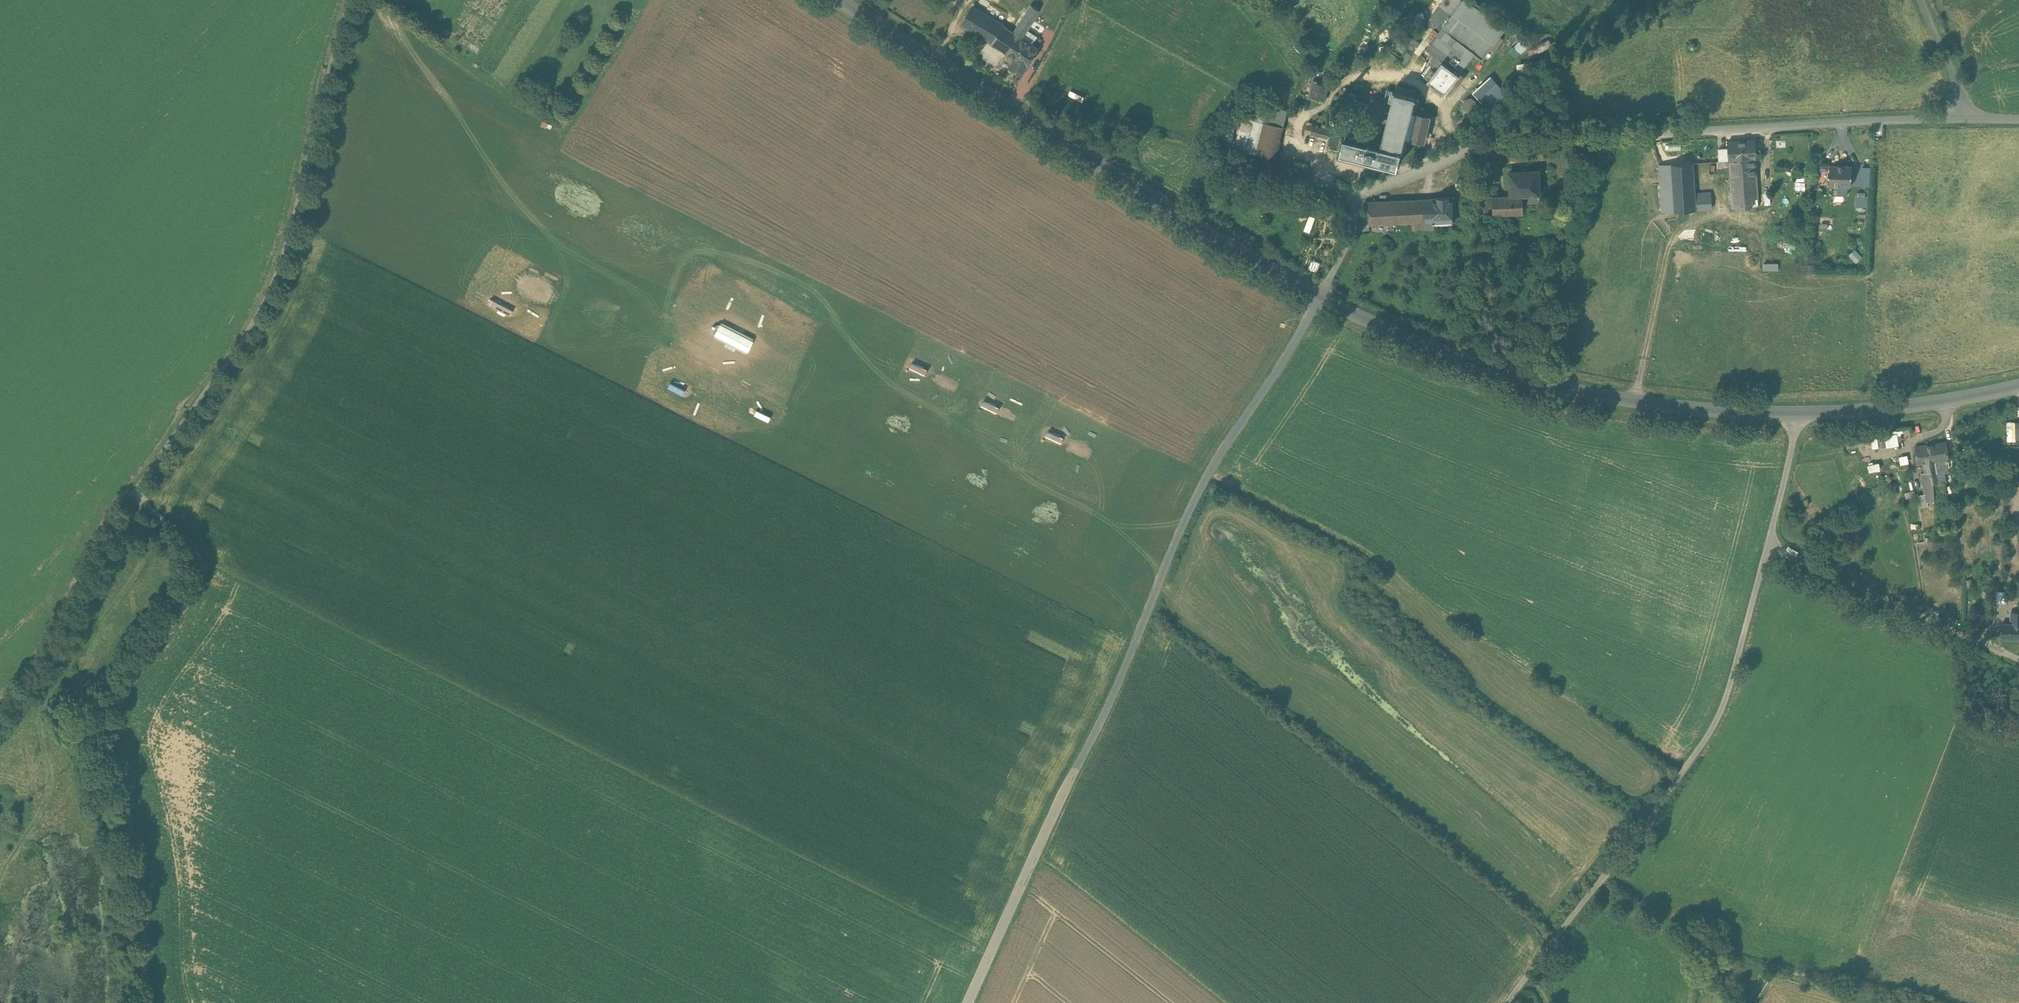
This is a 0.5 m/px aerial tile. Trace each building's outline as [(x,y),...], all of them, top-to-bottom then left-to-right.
[(984,3),(979,0),(974,9),(987,16),(992,8),(984,3)] [(1462,0),(1444,0),(1427,23),(1438,32),(1426,48),(1426,49),(1427,49),(1442,61),(1436,69),(1436,68),(1428,79),(1445,93),(1454,82),(1453,82),(1460,73),(1474,53),(1482,59),(1505,29),(1506,29),(1506,28),(1505,28),(1467,0),(1462,0)] [(1031,5),(1014,33),(1021,37),(1023,38),(1040,11),(1031,5)] [(987,16),(974,9),(964,26),(992,43),(992,44),(1009,55),(1021,37),(1014,33),(1003,26),(987,16)] [(1419,42),(1403,30),(1388,50),(1401,59),(1408,50),(1412,52),(1419,42)] [(1021,37),(1009,55),(1017,60),(1012,68),(1022,75),(1028,67),(1039,49),(1023,38),(1021,37)] [(1513,46),(1521,53),(1528,45),(1520,39),(1513,46)] [(1489,74),(1471,91),(1486,107),(1504,90),(1489,74)] [(1328,84),(1314,80),(1309,97),(1324,101),(1328,84)] [(1392,102),(1381,99),(1380,101),(1371,99),(1370,105),(1354,101),(1350,116),(1377,123),(1374,136),(1346,128),(1340,152),(1397,166),(1404,137),(1423,142),(1429,117),(1411,112),(1415,96),(1395,91),(1392,102)] [(1360,95),(1342,91),(1341,96),(1351,99),(1358,101),(1360,95)] [(1351,99),(1341,96),(1338,106),(1349,109),(1351,99)] [(663,131),(670,133),(677,117),(670,115),(663,131)] [(1266,121),(1256,153),(1276,158),(1284,127),(1266,121)] [(1330,131),(1313,126),(1311,134),(1328,138),(1330,131)] [(1343,134),(1344,132),(1343,130),(1342,128),(1340,127),(1338,126),(1336,127),(1334,128),(1332,130),(1332,132),(1332,134),(1334,136),(1336,137),(1338,138),(1340,137),(1342,136),(1343,134)] [(1340,147),(1340,145),(1340,142),(1339,141),(1337,139),(1334,139),(1332,139),(1330,141),(1329,143),(1329,145),(1329,147),(1330,149),(1332,150),(1334,151),(1337,150),(1339,149),(1340,147)] [(1755,140),(1728,142),(1729,160),(1729,161),(1730,161),(1755,159),(1756,159),(1755,140)] [(715,159),(723,144),(716,141),(708,156),(715,159)] [(1755,159),(1730,161),(1731,168),(1733,207),(1758,205),(1755,159)] [(1729,160),(1717,161),(1717,169),(1731,168),(1730,161),(1729,161),(1729,160)] [(1693,163),(1660,165),(1663,211),(1696,209),(1695,196),(1693,163)] [(759,164),(753,180),(760,183),(766,167),(759,164)] [(1852,166),(1830,165),(1829,185),(1832,185),(1832,192),(1830,192),(1830,193),(1831,193),(1831,194),(1847,195),(1848,186),(1851,186),(1852,166)] [(1870,186),(1871,166),(1859,166),(1859,185),(1870,186)] [(1539,171),(1509,172),(1511,195),(1513,213),(1524,213),(1523,204),(1539,203),(1539,194),(1540,194),(1539,171)] [(1511,195),(1492,196),(1493,214),(1513,213),(1511,195)] [(1711,195),(1695,196),(1696,209),(1712,208),(1711,195)] [(1866,196),(1856,195),(1856,207),(1866,207),(1866,196)] [(1492,196),(1478,196),(1479,215),(1493,214),(1492,196)] [(1451,197),(1436,198),(1433,199),(1434,221),(1434,224),(1453,223),(1453,220),(1455,220),(1455,215),(1455,214),(1455,210),(1455,209),(1455,208),(1455,204),(1454,204),(1454,198),(1451,198),(1451,197)] [(1433,199),(1386,201),(1387,223),(1412,222),(1434,221),(1433,199)] [(1386,201),(1369,202),(1370,224),(1387,223),(1386,201)] [(1310,231),(1315,216),(1309,214),(1304,229),(1310,231)] [(1434,221),(1412,222),(1412,230),(1435,229),(1434,224),(1434,221)] [(1744,249),(1744,246),(1736,246),(1736,241),(1730,241),(1729,249),(1744,249)] [(1835,242),(1828,241),(1827,250),(1834,251),(1835,242)] [(1443,245),(1435,242),(1428,263),(1437,266),(1443,245)] [(1856,248),(1849,253),(1855,262),(1862,257),(1856,248)] [(2006,421),(2007,440),(2018,439),(2018,420),(2006,421)] [(1879,445),(1898,445),(1898,433),(1879,432),(1879,445)] [(1945,442),(1930,445),(1934,483),(1934,489),(1944,488),(1942,473),(1938,474),(1936,460),(1948,458),(1945,442)] [(1930,445),(1916,447),(1917,455),(1913,456),(1915,464),(1923,463),(1925,472),(1921,473),(1923,485),(1934,483),(1930,445)] [(1900,455),(1901,469),(1909,469),(1908,454),(1900,455)] [(1867,464),(1869,470),(1880,467),(1878,461),(1867,464)] [(1933,492),(1926,493),(1927,501),(1934,500),(1933,492)] [(2011,593),(2011,590),(2005,590),(2005,602),(2018,603),(2018,593),(2011,593)] [(2011,611),(2011,623),(2002,623),(2001,638),(2018,638),(2018,611),(2011,611)]
